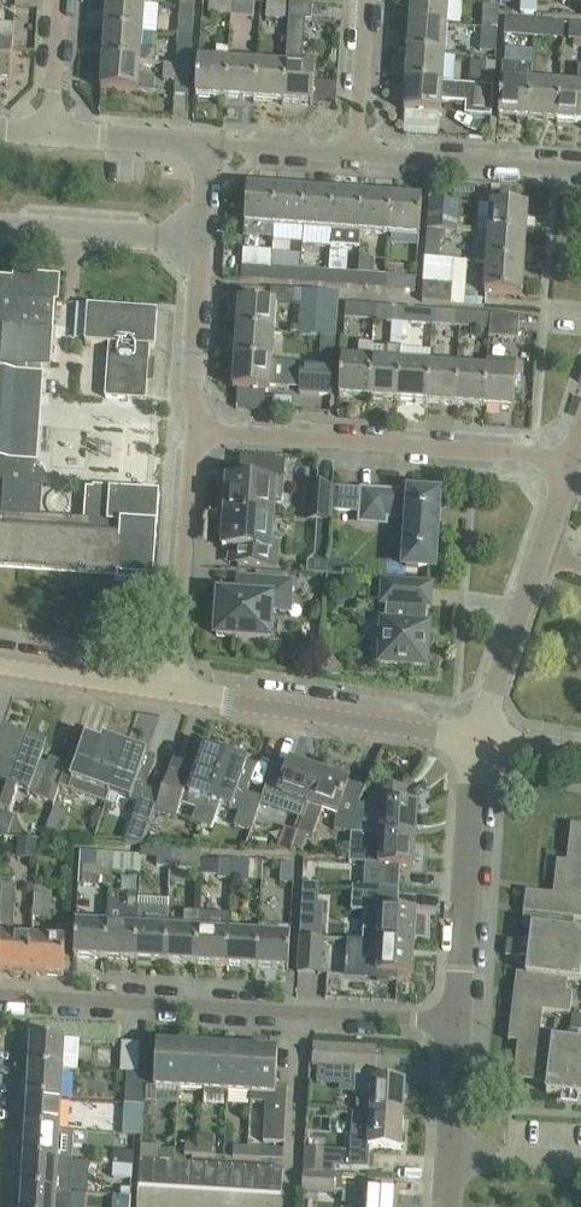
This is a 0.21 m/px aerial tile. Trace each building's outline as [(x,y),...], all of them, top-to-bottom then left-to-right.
[(231,14),(232,0),(209,0),(208,12),(231,14)] [(231,14),(254,16),(255,0),(232,0),(231,14)] [(411,23),(447,25),(449,0),(412,0),(411,23)] [(538,0),(521,0),(520,11),(537,12),(538,0)] [(107,1),(105,30),(142,33),(144,4),(107,1)] [(289,18),(290,3),(268,1),(267,16),(289,18)] [(290,3),(289,18),(286,64),(284,102),(313,104),(313,103),(337,105),(338,89),(314,87),(316,67),(302,66),(306,20),(312,20),(313,4),(290,3)] [(484,4),(482,28),(497,29),(499,5),(484,4)] [(181,6),(179,36),(193,36),(194,7),(181,6)] [(11,83),(14,33),(27,34),(28,13),(15,12),(14,25),(0,24),(0,82),(11,83)] [(534,35),(535,19),(505,17),(504,33),(525,35),(534,35)] [(535,19),(534,35),(563,37),(564,21),(535,19)] [(409,41),(409,51),(445,53),(447,25),(411,23),(401,22),(400,40),(409,41)] [(570,22),(569,38),(573,38),(573,46),(580,47),(580,23),(570,22)] [(497,29),(482,28),(480,50),(496,51),(497,29)] [(141,48),(142,33),(105,30),(103,59),(140,62),(140,61),(155,62),(156,49),(141,48)] [(191,63),(193,36),(179,36),(177,62),(191,63)] [(225,98),(228,60),(229,48),(216,47),(215,60),(199,58),(196,96),(225,98)] [(443,81),(445,53),(409,51),(407,79),(443,81)] [(139,77),(140,62),(103,59),(101,88),(154,92),(155,78),(139,77)] [(228,60),(225,98),(255,100),(257,62),(228,60)] [(471,83),(494,85),(496,62),(472,61),(471,83)] [(191,63),(177,62),(164,62),(163,79),(176,80),(175,94),(189,95),(191,63)] [(284,102),(286,64),(257,62),(255,100),(284,102)] [(528,119),(531,81),(532,64),(503,62),(499,117),(528,119)] [(560,83),(558,121),(580,122),(580,66),(578,66),(577,85),(560,83)] [(443,81),(407,79),(404,110),(403,133),(438,136),(439,112),(441,112),(442,101),(466,102),(465,114),(492,116),(494,85),(471,83),(469,83),(469,85),(443,83),(443,81)] [(531,81),(528,119),(558,121),(560,83),(531,81)] [(478,232),(527,235),(529,206),(523,206),(525,187),(492,185),(492,189),(501,190),(500,204),(480,203),(478,232)] [(245,224),(274,226),(277,188),(248,186),(245,224)] [(306,190),(277,188),(274,226),(303,228),(306,190)] [(335,192),(306,190),(303,228),(332,230),(335,192)] [(364,194),(335,192),(332,230),(333,230),(331,245),(360,247),(361,232),(364,194)] [(361,232),(390,234),(393,196),(364,194),(361,232)] [(422,198),(393,196),(390,234),(420,236),(422,198)] [(428,229),(440,230),(458,232),(475,233),(475,228),(458,227),(461,201),(442,200),(430,199),(428,229)] [(440,230),(428,229),(426,258),(438,259),(440,230)] [(472,260),(487,261),(525,264),(527,235),(478,232),(478,233),(475,233),(472,260)] [(273,241),(272,250),(270,281),(300,283),(301,269),(302,242),(273,241)] [(270,281),(272,250),(245,248),(243,279),(270,281)] [(328,285),(357,287),(358,273),(346,272),(348,253),(331,252),(329,271),(328,285)] [(426,258),(424,283),(452,285),(452,284),(454,260),(438,259),(426,258)] [(525,264),(487,261),(485,291),(522,294),(525,264)] [(389,265),(388,275),(403,276),(403,266),(389,265)] [(301,269),(300,283),(328,285),(329,271),(301,269)] [(358,273),(357,287),(386,289),(387,275),(374,274),(358,273)] [(42,392),(43,375),(40,375),(41,367),(51,367),(54,323),(55,299),(53,299),(54,286),(59,286),(60,283),(59,280),(57,278),(55,276),(52,274),(49,274),(46,275),(44,276),(42,278),(0,275),(0,389),(42,392)] [(388,275),(387,275),(386,289),(415,290),(416,277),(403,276),(388,275)] [(423,287),(423,301),(449,303),(451,303),(452,285),(424,283),(423,287)] [(302,305),(338,308),(339,293),(304,290),(292,289),(291,304),(302,305)] [(237,331),(272,333),(274,302),(263,302),(239,300),(237,331)] [(344,318),(374,320),(375,306),(345,304),(344,318)] [(104,397),(122,398),(146,400),(150,346),(155,347),(157,311),(88,305),(85,342),(108,344),(104,397)] [(300,335),(322,336),(336,337),(338,308),(302,305),(300,335)] [(404,308),(375,306),(374,320),(392,321),(391,346),(388,346),(387,362),(372,361),(369,398),(398,400),(400,363),(401,347),(403,322),(404,308)] [(434,311),(404,308),(403,322),(433,324),(434,311)] [(462,313),(434,311),(433,324),(461,326),(462,313)] [(461,326),(490,329),(491,315),(462,313),(461,326)] [(520,317),(491,315),(490,329),(489,336),(518,338),(518,331),(519,331),(520,317)] [(237,331),(235,358),(270,361),(272,333),(237,331)] [(322,336),(319,365),(334,366),(336,337),(322,336)] [(339,395),(369,398),(372,361),(373,344),(359,343),(358,360),(342,359),(339,395)] [(270,361),(235,358),(233,388),(271,391),(271,386),(290,388),(292,362),(270,361)] [(488,369),(487,369),(484,406),(514,408),(517,360),(488,358),(488,369)] [(334,366),(319,365),(301,363),(299,392),(332,394),(334,366)] [(398,400),(427,402),(429,365),(400,363),(398,400)] [(427,402),(455,404),(458,367),(429,365),(427,402)] [(487,369),(458,367),(455,404),(484,406),(487,369)] [(42,392),(0,389),(0,567),(153,578),(159,493),(85,487),(83,520),(40,517),(42,487),(49,487),(43,472),(33,471),(34,463),(37,463),(42,392)] [(227,480),(225,514),(274,517),(275,501),(283,501),(286,461),(241,458),(239,481),(227,480)] [(330,521),(331,511),(332,489),(333,487),(308,486),(306,520),(330,521)] [(363,491),(332,489),(331,511),(361,513),(361,521),(375,522),(375,514),(409,517),(406,565),(433,567),(438,495),(363,490),(363,491)] [(273,536),(274,517),(225,514),(223,547),(238,549),(237,563),(261,565),(278,566),(280,537),(273,536)] [(318,522),(316,541),(329,542),(330,523),(318,522)] [(216,635),(269,639),(271,611),(290,612),(292,581),(253,578),(252,596),(219,594),(216,635)] [(430,607),(432,583),(383,580),(382,603),(386,604),(385,620),(382,620),(379,661),(426,665),(429,623),(426,623),(427,607),(430,607)] [(324,654),(322,673),(343,675),(324,654)] [(24,740),(0,731),(0,809),(24,740)] [(106,803),(126,746),(104,738),(102,743),(77,734),(67,765),(59,787),(106,803)] [(24,740),(0,809),(0,811),(9,814),(18,789),(28,793),(36,771),(45,748),(24,740)] [(191,822),(201,826),(225,755),(205,748),(205,749),(195,745),(185,774),(170,769),(155,811),(176,819),(182,804),(196,809),(191,822)] [(106,803),(105,804),(114,807),(118,796),(129,800),(129,801),(138,804),(132,822),(148,828),(160,793),(145,788),(156,757),(126,746),(106,803)] [(225,755),(201,826),(211,829),(219,805),(239,812),(234,826),(251,832),(260,804),(262,798),(244,792),(247,785),(249,785),(256,765),(225,755)] [(50,758),(36,797),(54,803),(60,788),(59,788),(59,787),(67,765),(50,758)] [(262,798),(260,804),(303,819),(320,771),(291,761),(286,773),(274,769),(275,767),(274,766),(262,798)] [(349,782),(320,771),(303,819),(293,846),(302,848),(306,835),(313,837),(323,809),(335,813),(334,828),(351,834),(351,833),(351,821),(353,821),(361,798),(345,793),(349,782)] [(381,835),(368,834),(416,837),(418,806),(403,805),(404,787),(384,786),(381,835)] [(32,819),(46,823),(51,808),(37,803),(32,819)] [(54,807),(45,830),(60,835),(68,812),(54,807)] [(367,822),(353,821),(351,821),(351,833),(366,834),(367,822)] [(571,831),(565,879),(555,878),(553,894),(580,898),(580,832),(571,831)] [(416,837),(368,834),(366,834),(351,833),(351,834),(350,845),(349,863),(379,864),(379,865),(383,865),(382,889),(398,890),(399,866),(414,867),(416,837)] [(17,838),(16,853),(37,854),(38,839),(17,838)] [(157,858),(156,866),(170,867),(172,848),(158,847),(157,854),(157,858)] [(202,851),(172,848),(170,867),(201,870),(201,860),(202,851)] [(96,870),(112,871),(112,862),(109,862),(109,853),(98,852),(96,870)] [(114,853),(109,853),(109,862),(112,862),(112,871),(140,873),(141,868),(142,855),(114,853)] [(230,869),(230,860),(218,860),(218,862),(201,860),(201,870),(200,874),(218,876),(218,878),(233,878),(233,869),(230,869)] [(246,861),(230,860),(230,869),(233,869),(233,878),(246,879),(246,861)] [(293,882),(294,864),(281,863),(280,882),(293,882)] [(305,866),(304,883),(320,884),(321,867),(305,866)] [(302,883),(301,905),(316,906),(317,884),(302,883)] [(30,974),(32,938),(13,937),(16,885),(2,885),(0,915),(0,972),(30,974)] [(33,919),(51,920),(52,888),(34,887),(33,919)] [(353,887),(351,911),(365,912),(363,941),(414,944),(416,913),(397,912),(397,908),(398,890),(382,889),(353,887)] [(572,930),(573,918),(580,919),(580,898),(553,894),(532,892),(530,911),(524,910),(522,926),(532,927),(572,930)] [(137,926),(135,961),(166,962),(168,928),(167,928),(168,908),(138,907),(138,909),(137,926)] [(123,926),(107,925),(105,959),(135,961),(137,926),(138,909),(124,908),(123,926)] [(166,962),(196,964),(200,913),(199,913),(199,912),(185,911),(184,921),(170,921),(170,928),(168,928),(166,962)] [(230,915),(200,913),(196,964),(227,966),(229,931),(230,915)] [(74,957),(105,959),(107,925),(76,923),(74,957)] [(259,933),(229,931),(227,966),(258,968),(260,926),(259,926),(259,933)] [(260,926),(258,968),(288,970),(291,928),(260,926)] [(532,927),(529,950),(580,956),(580,932),(572,930),(532,927)] [(32,938),(30,974),(63,976),(66,940),(32,938)] [(300,938),(298,972),(324,974),(326,940),(300,938)] [(506,947),(522,949),(523,941),(507,939),(506,947)] [(412,974),(414,944),(352,940),(350,971),(377,973),(377,980),(397,981),(398,973),(412,974)] [(522,949),(506,947),(505,956),(521,957),(522,949)] [(567,979),(579,980),(580,962),(580,956),(529,950),(526,973),(567,979)] [(519,1006),(542,1009),(570,1013),(572,992),(566,991),(567,979),(526,973),(517,972),(515,988),(521,989),(519,1006)] [(547,1083),(552,1037),(553,1031),(540,1029),(542,1009),(519,1006),(513,1006),(511,1023),(520,1024),(514,1073),(533,1075),(532,1081),(547,1083)] [(570,1028),(578,1029),(580,1014),(572,1013),(570,1028)] [(29,1067),(78,1070),(80,1040),(66,1039),(30,1037),(29,1067)] [(546,1092),(570,1095),(577,1040),(552,1037),(547,1083),(546,1092)] [(577,1040),(570,1095),(580,1097),(580,1041),(577,1040)] [(121,1071),(139,1072),(140,1043),(122,1043),(121,1071)] [(147,1074),(146,1074),(145,1087),(154,1088),(178,1089),(181,1045),(157,1044),(155,1075),(147,1075),(147,1074)] [(369,1113),(403,1116),(405,1082),(373,1080),(375,1048),(315,1044),(313,1066),(354,1069),(353,1092),(358,1093),(357,1113),(369,1113)] [(205,1047),(181,1045),(178,1089),(202,1091),(205,1047)] [(229,1048),(205,1047),(202,1091),(227,1092),(229,1048)] [(254,1050),(229,1048),(227,1092),(251,1093),(254,1050)] [(278,1051),(254,1050),(251,1093),(250,1103),(264,1103),(264,1107),(263,1141),(285,1142),(285,1132),(286,1108),(287,1087),(276,1086),(278,1051)] [(78,1071),(78,1070),(29,1067),(27,1098),(62,1100),(64,1070),(78,1071)] [(145,1087),(146,1074),(127,1073),(125,1106),(135,1106),(136,1103),(145,1103),(145,1087)] [(27,1098),(25,1129),(60,1131),(62,1100),(27,1098)] [(135,1106),(125,1106),(123,1134),(143,1135),(145,1103),(136,1103),(135,1106)] [(403,1116),(369,1113),(368,1135),(350,1133),(349,1146),(401,1149),(403,1116)] [(60,1131),(25,1129),(23,1159),(57,1161),(60,1131)] [(198,1156),(199,1145),(185,1144),(184,1155),(198,1156)] [(141,1145),(140,1159),(153,1160),(166,1161),(174,1161),(175,1150),(160,1149),(161,1146),(141,1145)] [(199,1145),(198,1156),(212,1157),(213,1146),(199,1145)] [(232,1158),(246,1158),(247,1148),(233,1147),(232,1158)] [(261,1149),(247,1148),(246,1158),(260,1159),(261,1149)] [(305,1148),(303,1173),(321,1174),(322,1149),(305,1148)] [(321,1174),(334,1175),(350,1176),(351,1151),(322,1149),(321,1174)] [(114,1150),(113,1161),(114,1161),(114,1164),(133,1165),(133,1163),(134,1163),(135,1152),(114,1150)] [(72,1162),(57,1161),(23,1159),(21,1189),(70,1192),(72,1162)] [(152,1186),(153,1160),(140,1159),(138,1185),(152,1186)] [(152,1186),(165,1186),(166,1161),(153,1160),(152,1186)] [(179,1162),(174,1161),(166,1161),(165,1186),(178,1187),(179,1162)] [(179,1162),(178,1187),(190,1188),(192,1163),(179,1162)] [(192,1163),(190,1188),(203,1189),(205,1163),(192,1163)] [(205,1163),(203,1189),(216,1190),(218,1164),(205,1163)] [(114,1164),(113,1178),(132,1179),(133,1165),(114,1164)] [(218,1164),(216,1190),(229,1190),(231,1165),(218,1164)] [(231,1165),(229,1190),(242,1191),(244,1166),(231,1165)] [(244,1166),(242,1191),(255,1192),(257,1167),(244,1166)] [(257,1167),(255,1192),(268,1193),(270,1167),(257,1167)] [(270,1167),(268,1193),(281,1194),(283,1168),(270,1167)] [(333,1194),(334,1175),(321,1174),(303,1173),(302,1192),(333,1194)] [(20,1206),(69,1206),(70,1192),(21,1189),(20,1206)] [(352,1206),(398,1206),(398,1193),(342,1190),(341,1203),(353,1203),(352,1206)] [(130,1196),(121,1196),(120,1196),(119,1206),(130,1206),(130,1196)]
